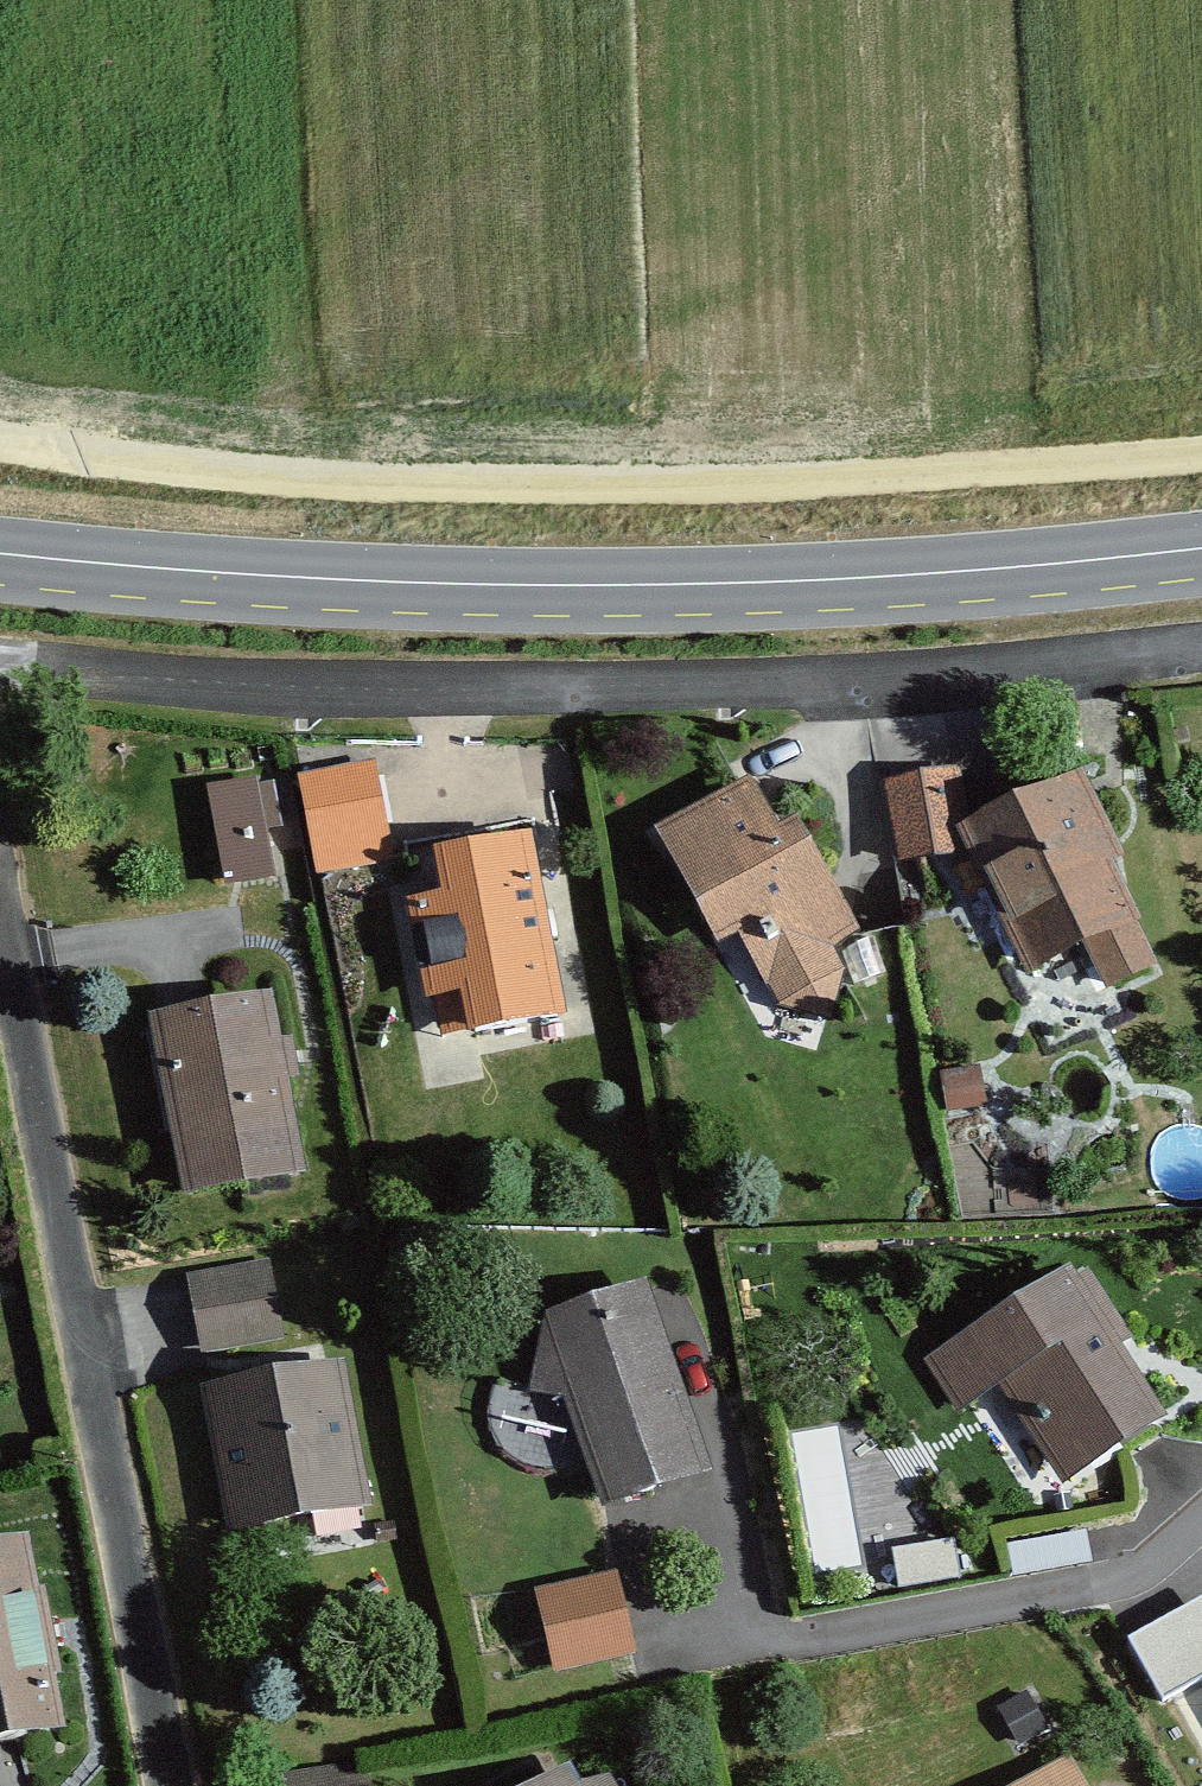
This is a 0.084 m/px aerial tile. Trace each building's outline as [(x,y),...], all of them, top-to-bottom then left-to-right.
[(296,777),(315,874),(395,858),(376,762),(296,777)] [(884,780),(899,865),(967,852),(955,828),(970,822),(959,767),(884,780)] [(1125,857),(1083,768),(970,822),(955,828),(967,852),(1025,975),(1085,947),(1107,992),(1161,967),(1112,863),(1125,857)] [(205,783),(223,885),(276,873),(262,773),(205,783)] [(779,827),(750,779),(655,832),(718,946),(739,935),(778,1009),(831,1019),(846,973),(832,948),(859,933),(797,818),(779,827)] [(564,1016),(532,834),(432,851),(440,894),(407,900),(424,1000),(433,998),(440,1038),(564,1016)] [(270,1003),(139,1026),(173,1212),(304,1188),(270,1003)] [(187,1271),(205,1357),(284,1341),(267,1255),(187,1271)] [(1169,1420),(1070,1268),(924,1362),(958,1414),(1000,1387),(1065,1487),(1169,1420)] [(647,1280),(546,1314),(528,1391),(563,1398),(601,1510),(712,1473),(647,1280)] [(332,1365),(196,1390),(225,1546),(361,1521),(332,1365)] [(0,1541),(0,1742),(68,1729),(30,1535),(0,1541)] [(534,1590),(553,1673),(635,1654),(616,1571),(534,1590)] [(1130,1636),(1165,1696),(1201,1675),(1201,1594),(1130,1636)] [(1071,1758),(1019,1785),(1086,1785),(1071,1758)] [(281,1785),(369,1785),(364,1759),(279,1774),(281,1785)] [(530,1785),(587,1785),(574,1762),(530,1785)]
